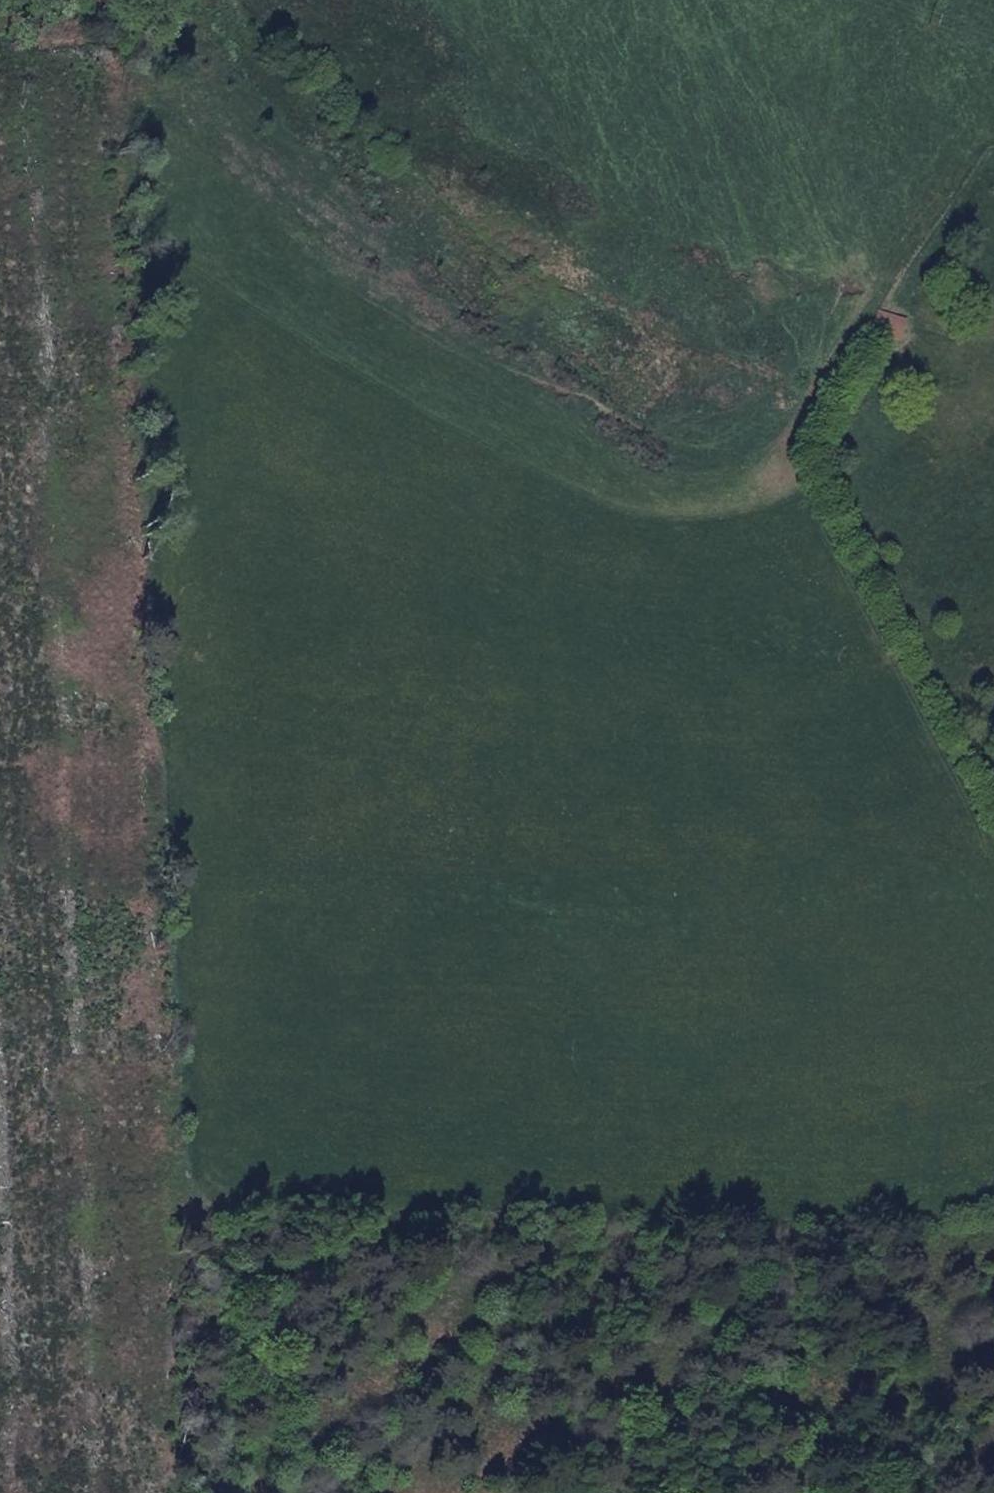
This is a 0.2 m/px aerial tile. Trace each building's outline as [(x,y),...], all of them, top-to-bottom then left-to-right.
[(882,314),(873,334),(900,345),(905,324),(882,314)]
